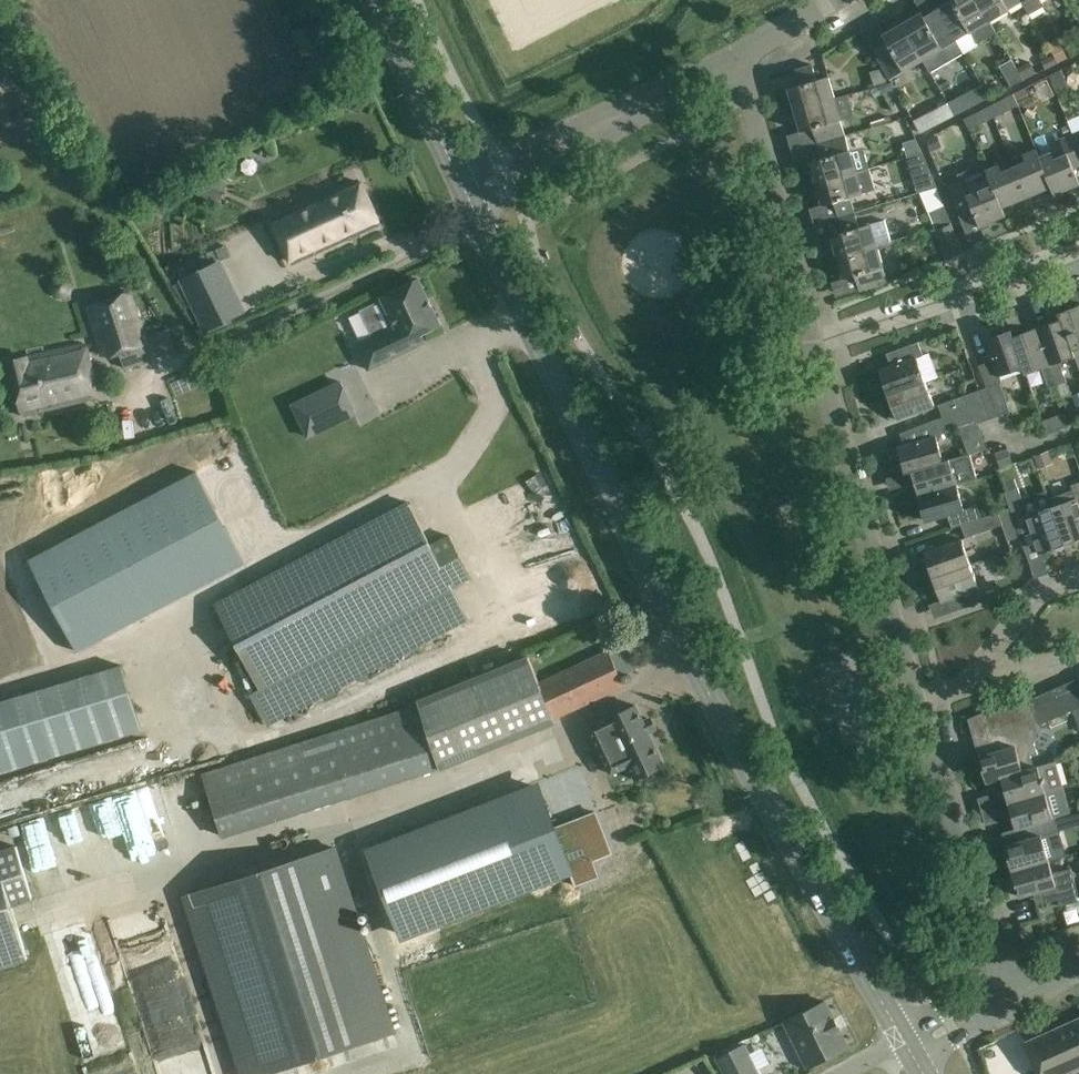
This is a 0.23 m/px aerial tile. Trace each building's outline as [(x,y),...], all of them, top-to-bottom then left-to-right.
[(956,10),(952,13),(951,10),(941,16),(955,40),(970,31),(977,43),(996,33),(989,21),(977,0),(950,0),(956,10)] [(989,21),(1021,2),(1020,0),(977,0),(989,21)] [(1021,2),(1022,2),(1029,14),(1043,6),(1041,3),(1047,0),(1020,0),(1021,2)] [(902,24),(922,59),(955,40),(941,16),(932,21),(933,24),(929,26),(921,13),(902,24)] [(889,78),(922,59),(902,24),(883,36),(890,49),(886,51),(885,49),(875,54),(889,78)] [(0,30),(0,40),(5,48),(12,44),(3,28),(0,30)] [(1060,42),(1050,47),(1053,54),(1058,63),(1068,57),(1060,42)] [(1053,54),(1041,60),(1045,69),(1058,63),(1053,54)] [(1011,86),(1023,80),(1011,60),(1000,67),(1011,86)] [(789,88),(795,110),(835,99),(828,77),(816,80),(812,65),(796,69),(799,80),(802,79),(803,84),(789,88)] [(882,69),(871,72),(874,85),(886,82),(882,69)] [(1061,70),(1049,76),(1055,91),(1068,86),(1061,70)] [(899,95),(891,83),(878,86),(888,102),(899,95)] [(989,97),(982,85),(965,93),(972,106),(989,97)] [(1012,94),(994,103),(988,106),(993,117),(994,117),(1006,111),(1017,105),(1012,94)] [(817,143),(845,135),(835,99),(795,110),(801,132),(816,127),(817,132),(814,133),(817,143)] [(955,115),(948,103),(913,120),(920,132),(955,115)] [(993,117),(988,106),(976,113),(964,119),(970,129),(981,123),(994,117),(993,117)] [(905,119),(892,122),(894,130),(907,126),(905,119)] [(1073,134),(1060,139),(1063,147),(1039,157),(1036,149),(1036,150),(1055,195),(1078,185),(1078,182),(1073,168),(1078,165),(1078,150),(1073,134)] [(816,183),(856,172),(845,135),(817,143),(820,154),(823,153),(825,157),(810,162),(816,183)] [(936,135),(925,140),(930,151),(941,146),(936,135)] [(916,139),(903,142),(907,157),(922,153),(916,139)] [(1055,195),(1036,150),(1023,155),(1026,162),(1014,167),(1027,197),(1051,187),(1054,195),(1055,195)] [(1001,207),(986,170),(984,164),(983,165),(971,170),(976,183),(965,188),(962,180),(948,186),(952,194),(960,214),(972,209),(980,226),(1005,216),(1001,207)] [(1002,207),(1027,197),(1014,167),(1002,172),(999,165),(986,170),(1005,216),(1006,216),(1002,207)] [(868,168),(856,172),(816,183),(822,205),(837,201),(838,205),(835,206),(838,216),(855,212),(850,197),(862,193),(875,190),(868,168)] [(224,183),(206,176),(199,192),(217,200),(224,183)] [(916,194),(920,193),(936,188),(932,179),(913,184),(916,194)] [(377,224),(358,181),(296,209),(299,215),(277,225),(274,219),(273,220),(292,262),(302,258),(301,256),(315,249),(316,252),(377,224)] [(934,228),(951,224),(936,188),(920,193),(928,213),(934,228)] [(871,225),(871,223),(859,227),(855,212),(838,216),(842,228),(845,227),(846,231),(831,235),(837,257),(877,245),(890,242),(884,221),(871,225)] [(963,252),(951,224),(935,230),(947,259),(963,252)] [(877,245),(837,257),(844,279),(858,275),(860,279),(857,280),(860,291),(888,283),(877,245)] [(244,316),(219,264),(180,285),(204,336),(244,316)] [(51,284),(51,288),(52,292),(54,295),(58,297),(62,298),(65,297),(69,294),(71,291),(71,287),(70,283),(68,280),(64,278),(61,277),(57,278),(53,281),(51,284)] [(373,337),(357,345),(369,370),(425,343),(421,335),(441,325),(419,279),(381,297),(382,299),(360,310),(373,337)] [(152,359),(128,293),(85,307),(103,355),(118,349),(125,369),(152,359)] [(1059,313),(1074,356),(1075,356),(1078,367),(1078,305),(1059,313)] [(1060,319),(1036,328),(1057,385),(1061,397),(1071,394),(1060,362),(1074,356),(1059,313),(1058,313),(1060,319)] [(1011,330),(1010,330),(1025,374),(1041,369),(1048,388),(1057,385),(1036,328),(1013,336),(1011,330)] [(1025,374),(1010,330),(985,339),(993,360),(979,365),(997,417),(1010,412),(998,377),(1023,368),(1025,374)] [(879,370),(888,395),(925,381),(938,377),(929,353),(923,356),(918,342),(886,354),(891,366),(879,370)] [(87,354),(84,343),(27,356),(28,357),(7,362),(18,412),(20,417),(96,400),(91,375),(86,354),(87,354)] [(925,381),(888,395),(897,420),(934,407),(925,381)] [(340,382),(292,405),(308,437),(356,414),(340,382)] [(967,394),(972,408),(976,421),(978,424),(979,423),(991,419),(980,390),(967,394)] [(972,408),(967,394),(938,405),(943,418),(934,421),(943,418),(972,408)] [(898,447),(905,472),(970,454),(970,453),(943,461),(936,437),(948,431),(959,427),(976,421),(972,408),(943,418),(934,421),(900,433),(903,446),(898,447)] [(1047,419),(1042,421),(1047,433),(1059,429),(1057,422),(1047,419)] [(976,421),(959,427),(962,438),(982,431),(979,423),(978,424),(976,421)] [(1007,449),(1006,449),(994,454),(1000,468),(1012,463),(1007,449)] [(1035,457),(1037,464),(1048,460),(1046,453),(1035,457)] [(911,471),(918,495),(959,483),(977,478),(970,454),(905,472),(905,473),(911,471)] [(196,472),(28,560),(77,652),(85,648),(235,568),(244,564),(196,472)] [(472,521),(488,516),(494,533),(564,508),(552,473),(466,504),(472,521)] [(959,483),(918,495),(926,521),(947,515),(952,529),(961,525),(981,517),(978,505),(964,509),(957,484),(977,478),(959,483)] [(1047,497),(1064,544),(1078,539),(1078,482),(1071,485),(1072,488),(1047,497)] [(1024,548),(1036,543),(1039,553),(1064,544),(1047,497),(1045,491),(1022,499),(1018,487),(1004,492),(1010,508),(1020,536),(1024,548)] [(407,502),(215,604),(260,689),(250,694),(266,726),(277,720),(469,619),(452,587),(459,583),(471,577),(449,536),(430,545),(429,543),(407,502)] [(1020,536),(1010,508),(997,512),(1002,525),(1008,541),(1020,536)] [(981,518),(981,517),(961,525),(965,538),(1002,525),(997,512),(981,518)] [(932,577),(970,564),(961,539),(923,552),(932,577)] [(970,564),(932,577),(941,602),(979,589),(971,568),(970,564)] [(418,702),(203,771),(224,836),(440,767),(441,770),(553,724),(551,720),(623,685),(606,649),(536,683),(526,658),(418,701),(418,702)] [(0,702),(0,772),(141,730),(122,666),(0,702)] [(1077,707),(1078,706),(1078,680),(1078,678),(1066,683),(1077,707)] [(1066,683),(1053,689),(1064,713),(1071,710),(1077,707),(1066,683)] [(1064,713),(1053,689),(1041,694),(1052,718),(1064,713)] [(1038,754),(1034,741),(1039,724),(1028,700),(1025,694),(990,709),(998,736),(1002,749),(978,756),(980,760),(974,762),(978,777),(984,775),(986,781),(1001,777),(1034,767),(1031,756),(1038,754)] [(1052,718),(1041,694),(1028,700),(1039,724),(1052,718)] [(636,705),(589,727),(611,774),(629,765),(635,780),(665,766),(636,705)] [(968,719),(978,756),(1002,749),(998,736),(990,709),(968,719)] [(160,752),(162,770),(175,769),(173,750),(160,752)] [(118,762),(6,789),(13,819),(103,797),(101,792),(120,787),(119,785),(159,775),(154,758),(119,767),(118,762)] [(1041,765),(1038,766),(1034,767),(1001,777),(986,781),(986,782),(1001,778),(1008,802),(1063,787),(1055,761),(1041,765)] [(538,787),(370,852),(402,935),(569,870),(570,870),(554,829),(538,787)] [(1063,787),(1008,802),(1015,828),(1056,816),(1070,813),(1063,787)] [(34,856),(78,846),(83,865),(100,861),(103,873),(156,861),(139,792),(25,818),(34,856)] [(977,798),(981,810),(992,807),(988,795),(977,798)] [(992,807),(981,810),(985,823),(996,820),(992,807)] [(596,812),(554,829),(570,870),(612,854),(596,812)] [(1056,816),(1015,828),(1016,829),(1024,826),(1028,839),(1004,846),(1011,870),(1049,860),(1067,855),(1060,830),(1056,818),(1056,817),(1070,813),(1056,816)] [(1067,815),(1056,818),(1060,830),(1071,827),(1067,815)] [(183,890),(241,1073),(249,1073),(391,1029),(332,843),(183,890)] [(10,844),(0,847),(0,963),(20,957),(4,904),(26,897),(10,844)] [(1013,894),(1018,892),(1019,897),(1042,890),(1046,903),(1059,899),(1061,906),(1078,901),(1078,899),(1076,894),(1078,894),(1072,872),(1071,868),(1053,873),(1049,860),(1011,870),(1015,882),(1010,883),(1013,894)] [(1031,923),(1019,927),(1024,942),(1035,938),(1031,923)] [(833,1019),(824,1001),(784,1021),(808,1069),(848,1049),(839,1031),(840,1030),(840,1029),(837,1030),(833,1021),(835,1020),(835,1018),(833,1019)] [(1025,1043),(1039,1073),(1064,1073),(1078,1068),(1078,1019),(1025,1043)] [(743,1044),(717,1057),(725,1073),(758,1073),(743,1044)]
